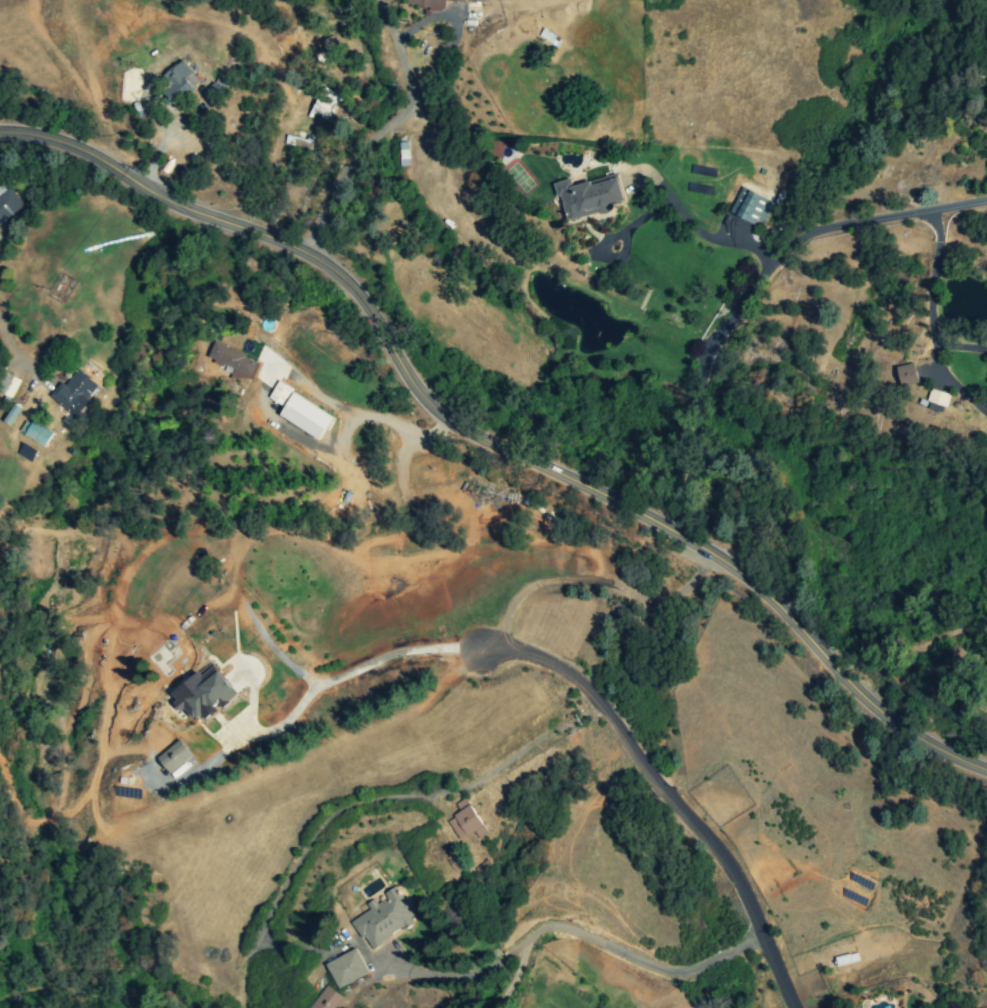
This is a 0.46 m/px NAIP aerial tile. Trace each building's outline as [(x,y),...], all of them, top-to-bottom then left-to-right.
[(407,7),(444,9),(445,0),(407,0),(407,7)] [(186,79),(194,73),(184,61),(156,83),(175,106),(195,89),(186,79)] [(213,104),(231,85),(221,74),(202,94),(213,104)] [(318,97),(309,113),(327,122),(340,99),(331,94),(327,102),(318,97)] [(572,185),(571,179),(556,183),(565,219),(625,205),(617,175),(572,185)] [(754,223),(757,218),(764,221),(772,200),(741,187),(730,213),(754,223)] [(22,209),(11,188),(0,195),(0,221),(22,209)] [(215,341),(207,358),(234,370),(231,375),(251,383),(261,361),(215,341)] [(900,385),(918,383),(915,363),(897,366),(900,385)] [(51,397),(69,415),(97,386),(78,368),(51,397)] [(20,380),(3,372),(0,379),(0,393),(11,398),(20,380)] [(280,416),(320,440),(334,416),(278,382),(269,398),(285,407),(280,416)] [(945,413),(949,393),(931,389),(927,409),(945,413)] [(4,421),(11,425),(21,408),(14,404),(4,421)] [(19,431),(45,447),(53,434),(27,418),(19,431)] [(169,694),(181,710),(184,708),(192,720),(199,715),(203,720),(219,708),(220,708),(238,695),(215,665),(202,675),(199,672),(169,694)] [(157,758),(171,774),(193,755),(180,739),(157,758)] [(478,838),(486,834),(469,797),(456,803),(461,813),(448,819),(458,840),(475,832),(478,838)] [(373,951),(413,920),(410,916),(416,912),(397,886),(377,902),(374,899),(367,905),(369,909),(351,922),(373,951)] [(336,988),(368,975),(358,949),(326,962),(336,988)] [(345,999),(327,985),(310,1007),(338,1007),(345,999)]
